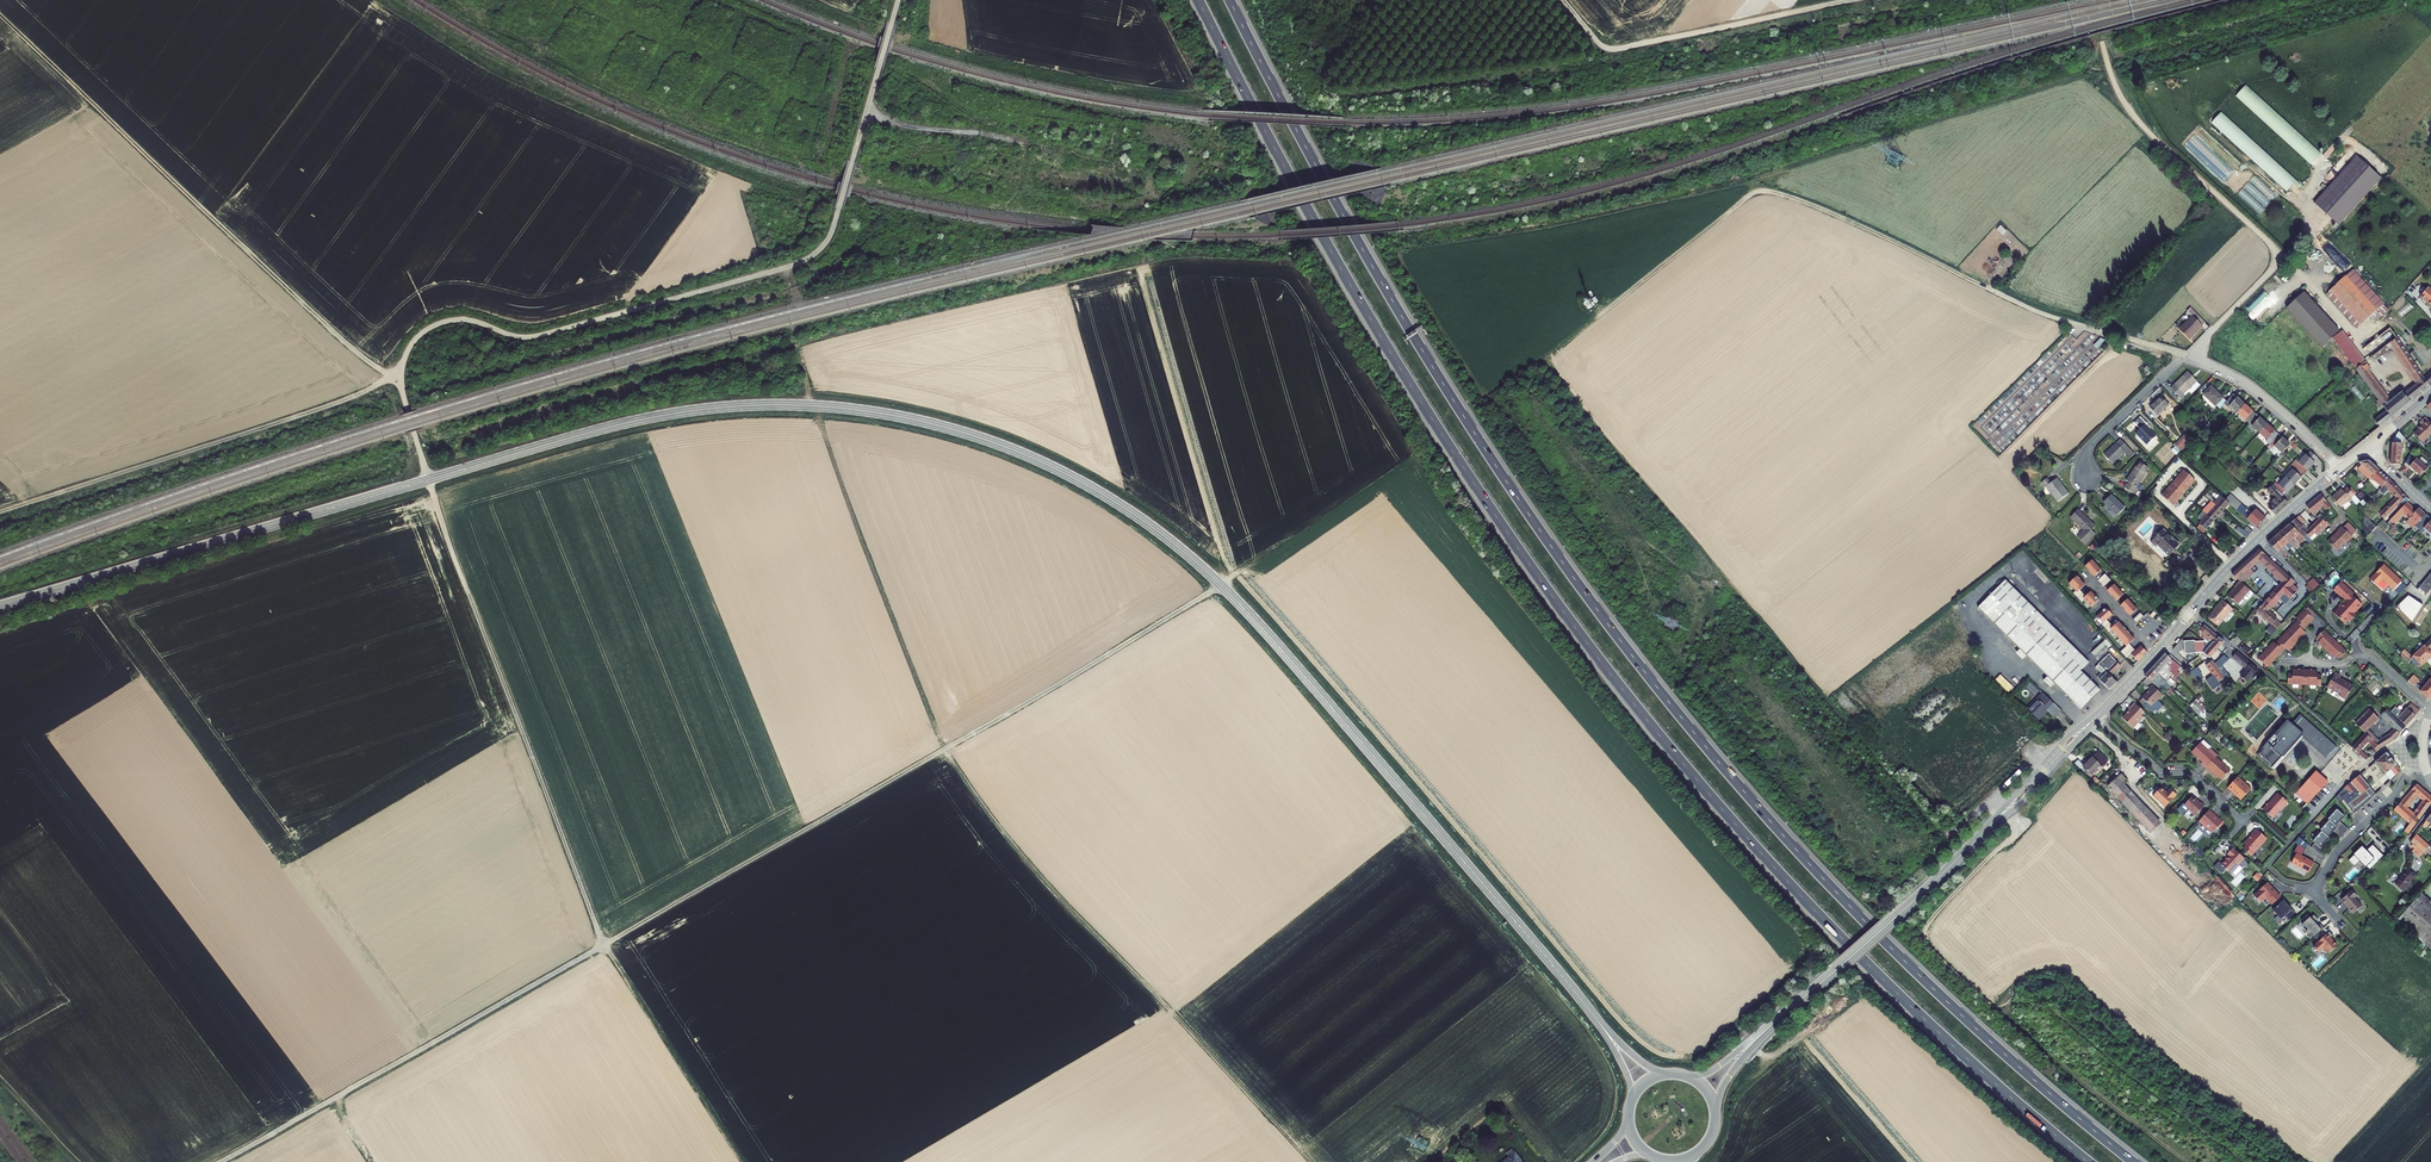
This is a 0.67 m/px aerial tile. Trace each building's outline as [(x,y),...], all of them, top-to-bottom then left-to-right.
[(2247,84),(2237,96),(2312,164),(2323,153),(2247,84)] [(2222,111),(2212,122),(2288,191),(2290,188),(2295,192),(2302,184),(2222,111)] [(2314,202),(2339,225),(2382,178),(2357,155),(2314,202)] [(2347,274),(2326,293),(2367,327),(2382,312),(2347,274)] [(2286,308),(2320,346),(2339,331),(2304,291),(2286,308)] [(2416,301),(2428,311),(2430,307),(2430,298),(2423,292),(2416,301)] [(2404,313),(2405,314),(2414,307),(2410,302),(2398,311),(2401,315),(2404,313)] [(2187,310),(2181,315),(2188,321),(2176,331),(2186,341),(2203,326),(2187,310)] [(2365,363),(2342,332),(2331,339),(2355,370),(2365,363)] [(2098,339),(2090,347),(2093,351),(2101,343),(2098,339)] [(2388,347),(2391,351),(2394,349),(2417,385),(2403,396),(2402,395),(2391,404),(2370,376),(2373,373),(2366,364),(2356,372),(2378,402),(2375,404),(2377,406),(2375,407),(2378,412),(2383,408),(2384,410),(2383,411),(2384,412),(2373,421),(2377,428),(2430,385),(2430,384),(2424,377),(2423,378),(2422,377),(2421,378),(2398,340),(2388,347)] [(2198,383),(2189,373),(2172,389),(2182,401),(2186,397),(2184,396),(2198,383)] [(2226,403),(2209,388),(2202,396),(2213,408),(2215,407),(2219,411),(2223,406),(2228,410),(2230,408),(2265,441),(2264,443),(2272,450),(2274,448),(2282,455),(2288,447),(2272,432),(2260,421),(2248,410),(2233,396),(2226,403)] [(2171,408),(2163,399),(2152,410),(2159,418),(2171,408)] [(2147,426),(2139,418),(2133,424),(2139,430),(2135,435),(2147,447),(2156,438),(2146,427),(2147,426)] [(2421,423),(2414,429),(2417,432),(2409,440),(2418,448),(2430,436),(2430,434),(2421,423)] [(2392,440),(2391,463),(2400,463),(2401,442),(2405,442),(2407,440),(2401,437),(2402,436),(2399,433),(2392,440)] [(2192,440),(2186,434),(2175,446),(2176,448),(2172,451),(2178,458),(2192,440)] [(2134,454),(2120,440),(2103,456),(2113,466),(2125,453),(2130,459),(2134,454)] [(2412,452),(2406,461),(2421,475),(2430,464),(2430,460),(2429,462),(2422,456),(2419,459),(2412,452)] [(2267,509),(2273,516),(2285,504),(2279,498),(2281,496),(2283,499),(2293,488),(2301,479),(2314,464),(2312,463),(2316,459),(2310,453),(2307,458),(2305,457),(2299,464),(2295,461),(2275,484),(2273,483),(2265,491),(2273,499),(2270,503),(2271,504),(2267,509)] [(2370,476),(2371,477),(2377,471),(2367,462),(2363,462),(2357,464),(2359,466),(2356,469),(2368,478),(2370,476)] [(2148,473),(2137,466),(2127,482),(2130,484),(2129,485),(2127,484),(2124,488),(2137,496),(2140,491),(2137,489),(2148,473)] [(2368,478),(2356,469),(2355,469),(2366,480),(2367,479),(2368,478)] [(2184,471),(2162,496),(2173,506),(2195,480),(2184,471)] [(2375,483),(2380,487),(2382,485),(2387,480),(2377,471),(2371,477),(2375,481),(2376,480),(2377,481),(2375,483)] [(2368,478),(2367,479),(2371,482),(2371,481),(2379,488),(2380,487),(2375,483),(2377,481),(2376,480),(2375,481),(2371,477),(2370,476),(2368,478)] [(2050,479),(2044,483),(2047,488),(2049,487),(2058,503),(2070,496),(2060,480),(2053,484),(2050,479)] [(2391,483),(2387,480),(2382,485),(2380,487),(2379,488),(2376,492),(2380,496),(2386,490),(2389,494),(2394,499),(2390,502),(2377,515),(2382,520),(2404,498),(2391,483)] [(2337,488),(2327,497),(2336,507),(2346,498),(2351,504),(2355,501),(2343,487),(2338,491),(2337,488)] [(2196,528),(2200,532),(2206,526),(2212,520),(2222,510),(2228,504),(2255,529),(2264,519),(2254,510),(2248,517),(2237,507),(2240,504),(2229,494),(2223,499),(2219,496),(2212,502),(2210,501),(2200,513),(2203,515),(2200,519),(2201,520),(2197,524),(2199,525),(2196,528)] [(2125,508),(2112,495),(2103,503),(2110,510),(2107,513),(2113,519),(2125,508)] [(2319,495),(2305,507),(2311,514),(2321,506),(2324,510),(2328,507),(2319,495)] [(2387,521),(2391,525),(2401,514),(2407,520),(2403,523),(2411,530),(2413,528),(2420,534),(2423,531),(2430,539),(2430,538),(2430,522),(2417,509),(2414,512),(2405,503),(2387,521)] [(2095,527),(2078,510),(2069,519),(2082,532),(2076,537),(2085,545),(2095,535),(2090,531),(2095,527)] [(2278,532),(2266,542),(2280,558),(2299,541),(2304,546),(2326,524),(2325,522),(2324,523),(2319,518),(2320,517),(2317,514),(2313,517),(2316,520),(2306,530),(2300,524),(2303,521),(2297,515),(2293,518),(2288,523),(2285,525),(2278,532)] [(2374,528),(2360,514),(2360,535),(2363,539),(2374,528)] [(2345,522),(2340,527),(2348,535),(2353,530),(2345,522)] [(2334,532),(2324,541),(2333,551),(2343,540),(2344,542),(2349,537),(2338,526),(2333,530),(2334,532)] [(2246,527),(2239,534),(2245,540),(2251,531),(2246,527)] [(2179,547),(2162,530),(2150,543),(2155,547),(2158,546),(2169,557),(2179,547)] [(2422,554),(2428,559),(2430,555),(2430,549),(2427,546),(2422,554)] [(2258,550),(2231,574),(2236,579),(2257,560),(2281,582),(2263,602),(2263,603),(2255,612),(2275,629),(2278,625),(2270,618),(2270,616),(2265,612),(2281,594),(2288,601),(2297,592),(2305,599),(2318,585),(2309,578),(2298,590),(2291,584),(2295,581),(2258,550)] [(2084,567),(2091,575),(2093,573),(2095,576),(2101,571),(2091,561),(2084,567)] [(2392,589),(2401,578),(2383,562),(2368,579),(2376,586),(2382,580),(2392,589)] [(2107,578),(2104,574),(2097,581),(2100,585),(2107,578)] [(2415,590),(2422,596),(2430,587),(2430,574),(2429,577),(2427,575),(2415,590)] [(2083,584),(2076,577),(2068,585),(2075,592),(2076,594),(2079,591),(2083,588),(2081,586),(2083,584)] [(2110,581),(2107,578),(2100,585),(2103,588),(2110,581)] [(2095,696),(2075,677),(2083,668),(2029,616),(2034,610),(2003,580),(1974,609),(2078,709),(2087,699),(2089,701),(2095,696)] [(2234,589),(2227,597),(2236,604),(2242,598),(2243,599),(2250,591),(2239,582),(2233,588),(2234,589)] [(2353,594),(2339,582),(2332,589),(2343,599),(2337,606),(2337,607),(2332,613),(2343,623),(2347,619),(2349,621),(2354,614),(2352,613),(2360,604),(2351,596),(2353,594)] [(2110,592),(2108,594),(2116,602),(2123,595),(2114,585),(2108,590),(2110,592)] [(2395,606),(2411,623),(2421,614),(2419,612),(2423,608),(2409,593),(2395,606)] [(2085,597),(2082,594),(2076,599),(2081,604),(2084,601),(2083,599),(2085,597)] [(2098,601),(2092,594),(2090,596),(2088,594),(2085,597),(2083,599),(2084,601),(2091,608),(2098,601)] [(2120,607),(2127,614),(2129,612),(2131,615),(2137,610),(2127,600),(2120,607)] [(2221,601),(2207,618),(2217,627),(2232,611),(2221,601)] [(2274,640),(2256,659),(2265,668),(2284,648),(2287,652),(2304,633),(2301,630),(2312,619),(2310,618),(2313,614),(2306,608),(2303,611),(2302,610),(2291,621),(2294,623),(2276,642),(2274,640)] [(2112,616),(2106,609),(2096,617),(2103,624),(2107,621),(2112,616)] [(2144,617),(2140,614),(2133,621),(2136,624),(2144,617)] [(2109,624),(2107,621),(2103,624),(2101,626),(2104,629),(2109,624)] [(2113,628),(2109,624),(2104,629),(2109,634),(2111,632),(2110,630),(2113,628)] [(2127,631),(2120,625),(2118,627),(2116,624),(2113,628),(2110,630),(2111,632),(2118,639),(2127,631)] [(2222,642),(2202,626),(2200,628),(2201,636),(2204,639),(2201,642),(2194,642),(2194,641),(2183,641),(2184,655),(2202,653),(2208,658),(2222,642)] [(2345,652),(2322,630),(2315,638),(2318,641),(2317,643),(2333,658),(2335,656),(2338,659),(2345,652)] [(2132,638),(2127,631),(2118,639),(2126,648),(2129,645),(2132,642),(2130,640),(2132,638)] [(2422,645),(2421,644),(2411,655),(2403,648),(2400,651),(2417,666),(2429,653),(2428,651),(2430,648),(2430,637),(2422,645)] [(2105,649),(2099,643),(2085,658),(2088,661),(2099,650),(2102,652),(2105,649)] [(2132,649),(2129,645),(2126,648),(2120,653),(2121,654),(2124,657),(2128,653),(2132,649)] [(2136,652),(2132,649),(2128,653),(2124,657),(2127,660),(2132,656),(2136,652)] [(2148,654),(2143,649),(2141,651),(2139,649),(2136,652),(2132,656),(2139,664),(2148,654)] [(2120,664),(2108,651),(2097,662),(2100,665),(2097,668),(2103,673),(2100,676),(2099,675),(2097,677),(2109,689),(2117,681),(2109,674),(2120,664)] [(2236,653),(2231,658),(2252,675),(2256,670),(2236,653)] [(2165,657),(2163,655),(2158,661),(2164,667),(2172,675),(2176,678),(2179,675),(2176,672),(2180,668),(2166,656),(2165,657)] [(2211,661),(2205,666),(2217,683),(2227,676),(2221,667),(2227,660),(2223,655),(2217,662),(2214,664),(2211,661)] [(2164,667),(2158,661),(2151,668),(2157,675),(2163,680),(2166,683),(2172,675),(2164,667)] [(2157,675),(2151,668),(2143,677),(2158,691),(2162,687),(2167,692),(2171,688),(2170,687),(2163,680),(2157,675)] [(2197,669),(2190,675),(2195,678),(2201,673),(2197,669)] [(2283,677),(2282,687),(2316,689),(2316,678),(2312,678),(2312,674),(2287,672),(2287,677),(2283,677)] [(2331,674),(2324,688),(2337,695),(2336,697),(2343,700),(2350,686),(2337,679),(2338,677),(2331,674)] [(2420,687),(2415,682),(2416,681),(2410,675),(2406,679),(2427,699),(2430,694),(2430,675),(2420,687)] [(2159,700),(2149,689),(2144,694),(2146,696),(2135,706),(2141,712),(2144,708),(2147,711),(2153,704),(2154,705),(2159,700)] [(2042,695),(2024,711),(2036,722),(2045,714),(2050,719),(2058,712),(2042,695)] [(2190,705),(2205,718),(2211,712),(2196,698),(2190,705)] [(2396,717),(2404,726),(2417,711),(2408,703),(2396,717)] [(2124,713),(2116,721),(2127,731),(2138,720),(2136,718),(2139,715),(2129,705),(2122,712),(2124,713)] [(2350,746),(2364,759),(2368,755),(2359,747),(2366,740),(2369,742),(2368,743),(2376,750),(2379,748),(2393,739),(2404,727),(2383,707),(2375,716),(2381,722),(2384,720),(2392,727),(2390,730),(2391,731),(2376,739),(2365,728),(2375,716),(2365,708),(2352,722),(2362,731),(2350,746)] [(2264,744),(2256,752),(2271,768),(2299,737),(2324,758),(2334,746),(2297,714),(2289,723),(2286,720),(2263,742),(2264,744)] [(2203,752),(2195,745),(2186,754),(2197,764),(2195,765),(2204,773),(2205,772),(2216,782),(2225,772),(2210,759),(2212,757),(2205,750),(2203,752)] [(2096,753),(2081,767),(2090,777),(2105,763),(2096,753)] [(2386,753),(2375,762),(2391,781),(2400,772),(2386,753)] [(2324,779),(2314,770),(2292,793),(2305,804),(2324,784),(2321,781),(2324,779)] [(2125,784),(2119,778),(2107,789),(2148,833),(2158,824),(2123,786),(2125,784)] [(2238,785),(2232,779),(2221,790),(2228,796),(2235,802),(2245,792),(2238,786),(2238,785)] [(2356,780),(2341,792),(2346,799),(2356,791),(2360,797),(2349,807),(2356,815),(2373,800),(2356,780)] [(2164,792),(2158,786),(2150,795),(2162,807),(2174,794),(2167,788),(2164,792)] [(2415,787),(2394,812),(2409,826),(2404,833),(2408,835),(2415,826),(2430,803),(2430,801),(2415,787)] [(2281,804),(2272,795),(2265,803),(2266,804),(2265,806),(2264,805),(2259,809),(2260,810),(2259,811),(2260,813),(2267,820),(2274,812),(2275,813),(2279,808),(2278,807),(2281,804)] [(2188,797),(2180,806),(2192,817),(2201,807),(2197,803),(2196,805),(2188,797)] [(2212,817),(2206,811),(2196,822),(2198,823),(2197,824),(2202,829),(2204,829),(2209,834),(2214,829),(2215,830),(2219,826),(2219,824),(2215,821),(2213,821),(2212,819),(2211,818),(2212,817)] [(2345,820),(2337,811),(2327,820),(2329,822),(2319,831),(2320,832),(2311,841),(2319,849),(2328,841),(2326,840),(2336,831),(2335,829),(2345,820)] [(2419,833),(2421,835),(2429,827),(2430,828),(2430,818),(2419,833)] [(2262,839),(2252,830),(2246,836),(2247,837),(2244,840),(2243,840),(2239,845),(2242,847),(2239,851),(2245,856),(2249,851),(2251,852),(2255,847),(2256,847),(2260,843),(2260,841),(2262,839)] [(2411,845),(2428,859),(2430,855),(2430,849),(2416,837),(2411,845)] [(2305,850),(2297,845),(2293,852),(2296,854),(2291,864),(2307,873),(2313,864),(2301,856),(2305,850)] [(2359,852),(2348,863),(2354,868),(2360,863),(2369,872),(2383,859),(2372,847),(2363,856),(2359,852)] [(2240,859),(2229,848),(2223,854),(2225,856),(2217,865),(2227,874),(2235,865),(2234,864),(2240,859)] [(2406,871),(2393,885),(2401,893),(2410,884),(2409,883),(2414,877),(2406,871)] [(2266,885),(2253,898),(2259,904),(2264,899),(2271,906),(2280,898),(2266,885)] [(2400,919),(2430,946),(2430,899),(2423,892),(2400,919)] [(2348,911),(2353,916),(2362,907),(2355,900),(2357,898),(2352,893),(2343,903),(2349,910),(2348,911)] [(2294,914),(2283,902),(2272,911),(2281,921),(2284,918),(2286,921),(2294,914)] [(2301,925),(2314,938),(2323,929),(2319,925),(2317,926),(2314,922),(2317,920),(2313,915),(2310,918),(2307,915),(2301,920),(2303,923),(2301,925)] [(2333,936),(2328,932),(2313,947),(2319,953),(2324,949),(2328,954),(2337,945),(2330,939),(2333,936)] [(1497,1161),(1521,1161),(1512,1151),(1497,1161)]
